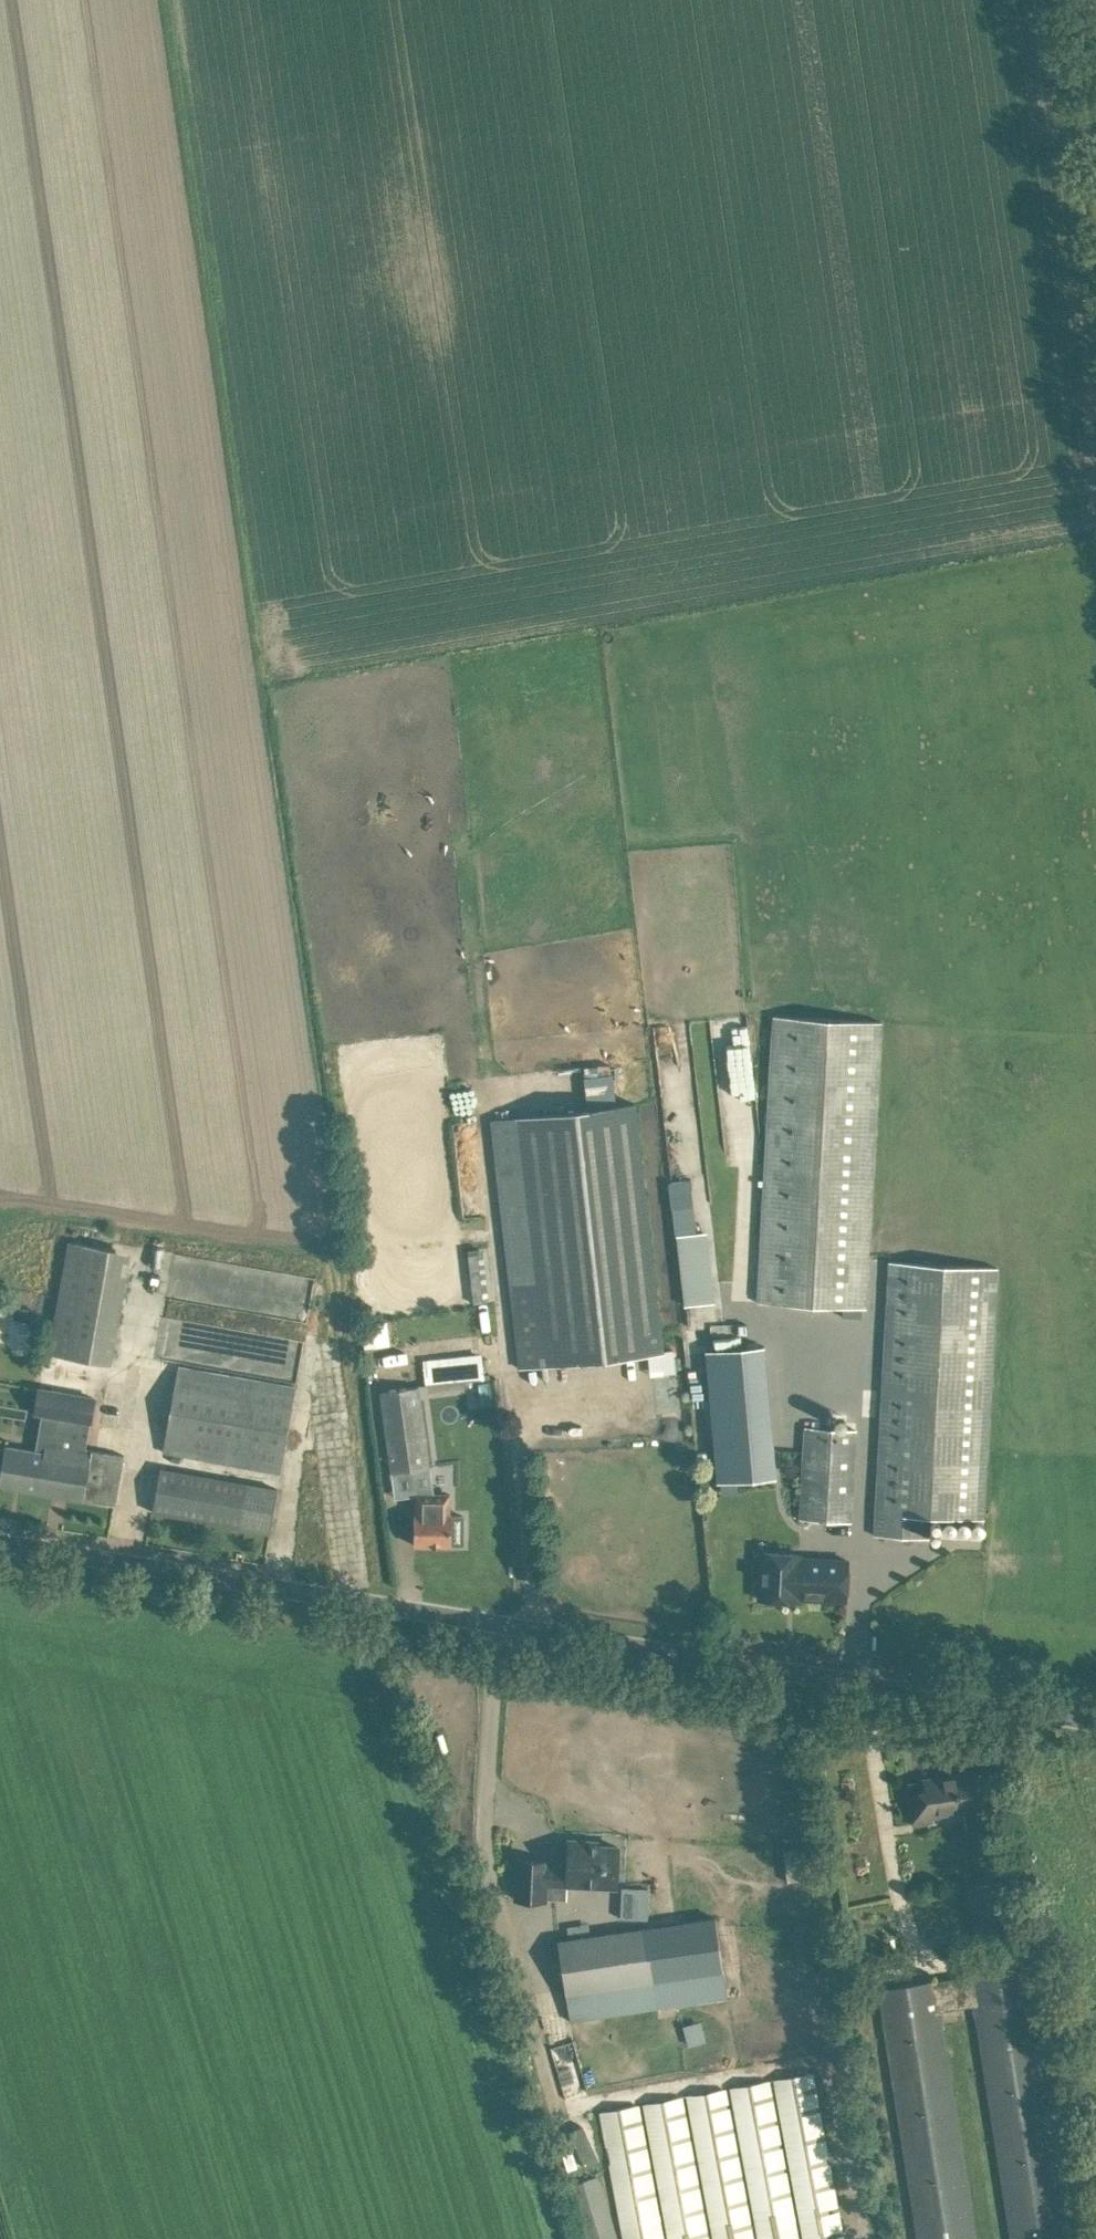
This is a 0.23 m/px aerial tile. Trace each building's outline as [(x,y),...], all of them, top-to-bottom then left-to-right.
[(864,1308),(879,1022),(775,1017),(759,1302),(864,1308)] [(519,1367),(663,1350),(635,1102),(518,1115),(537,1280),(509,1283),(519,1367)] [(690,1180),(671,1183),(677,1234),(697,1232),(690,1180)] [(110,1364),(131,1252),(69,1241),(49,1352),(110,1364)] [(307,1318),(314,1274),(174,1253),(168,1292),(198,1296),(200,1284),(217,1287),(216,1296),(229,1298),(228,1307),(307,1318)] [(985,1518),(998,1267),(889,1262),(875,1534),(929,1537),(930,1515),(985,1518)] [(18,1304),(16,1317),(32,1319),(34,1307),(18,1304)] [(389,1320),(362,1321),(364,1367),(390,1366),(389,1320)] [(717,1483),(777,1479),(765,1346),(705,1351),(717,1483)] [(422,1355),(423,1381),(482,1378),(481,1353),(422,1355)] [(281,1471),(296,1385),(180,1365),(165,1451),(281,1471)] [(394,1471),(425,1467),(419,1416),(415,1387),(384,1390),(388,1420),(394,1471)] [(86,1447),(94,1397),(63,1392),(54,1443),(46,1441),(45,1452),(5,1445),(5,1447),(0,1446),(0,1485),(116,1504),(124,1454),(86,1447)] [(851,1521),(856,1429),(804,1427),(800,1500),(800,1518),(851,1521)] [(270,1532),(278,1488),(161,1467),(153,1511),(270,1532)] [(451,1515),(451,1503),(450,1494),(417,1494),(417,1503),(416,1521),(416,1543),(450,1543),(464,1543),(464,1515),(451,1515)] [(847,1599),(849,1560),(801,1557),(802,1554),(762,1552),(760,1578),(756,1581),(756,1590),(760,1594),(759,1598),(785,1600),(785,1599),(799,1600),(799,1597),(847,1599)] [(986,1806),(980,1769),(928,1778),(930,1789),(915,1791),(913,1780),(912,1781),(919,1822),(937,1819),(935,1809),(965,1804),(966,1810),(986,1806)] [(617,1886),(619,1846),(588,1844),(588,1840),(569,1839),(567,1869),(563,1869),(563,1867),(547,1866),(548,1860),(518,1859),(516,1898),(546,1900),(547,1883),(617,1886)] [(1014,1875),(966,1882),(975,1943),(1004,1938),(1009,1967),(971,1973),(971,1974),(936,1979),(879,1988),(918,2238),(976,2238),(942,2009),(976,2003),(1012,2238),(1070,2238),(1014,1875)] [(648,1918),(649,1887),(620,1886),(619,1917),(648,1918)] [(712,1919),(645,1928),(649,1957),(650,1966),(652,1979),(688,1974),(723,1969),(716,1918),(712,1919)] [(568,1939),(559,1940),(567,1994),(570,2019),(602,2015),(656,2008),(655,2004),(655,2000),(654,1997),(652,1979),(650,1966),(649,1957),(645,1928),(590,1936),(568,1939)] [(774,2079),(804,2238),(842,2238),(811,2071),(774,2079)] [(760,2238),(797,2238),(767,2080),(732,2086),(760,2238)] [(724,2088),(689,2094),(716,2238),(752,2238),(724,2088)] [(680,2096),(645,2103),(671,2238),(707,2238),(680,2096)] [(637,2104),(602,2110),(626,2238),(662,2238),(637,2104)] [(568,2185),(584,2238),(616,2238),(597,2176),(568,2185)]
